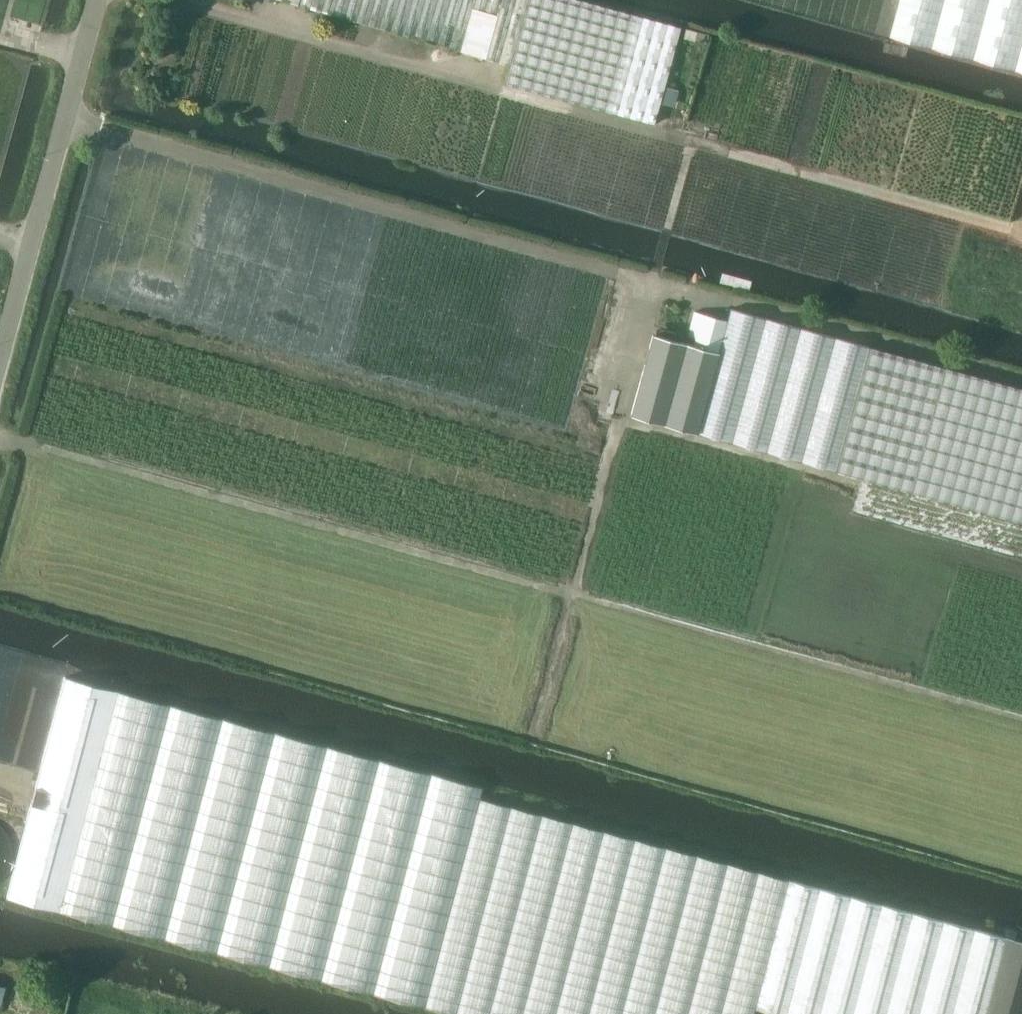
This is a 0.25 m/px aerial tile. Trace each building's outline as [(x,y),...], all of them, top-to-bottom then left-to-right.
[(505,82),(653,123),(680,27),(583,0),(299,0),(297,6),(510,64),(505,82)] [(1021,72),(1021,0),(899,0),(890,37),(1021,72)] [(687,28),(684,38),(695,41),(698,31),(687,28)] [(729,309),(726,320),(694,311),(687,335),(695,337),(692,345),(653,334),(631,415),(1021,522),(1021,389),(729,309)] [(801,883),(480,799),(483,787),(65,677),(6,897),(450,1013),(753,1013),(755,1010),(766,1013),(801,883)] [(16,851),(15,844),(13,837),(10,830),(5,825),(0,820),(0,883),(6,878),(10,872),(14,865),(16,858),(16,851)] [(801,883),(766,1013),(769,1013),(1021,1013),(1021,941),(1006,936),(1005,937),(801,883)]
